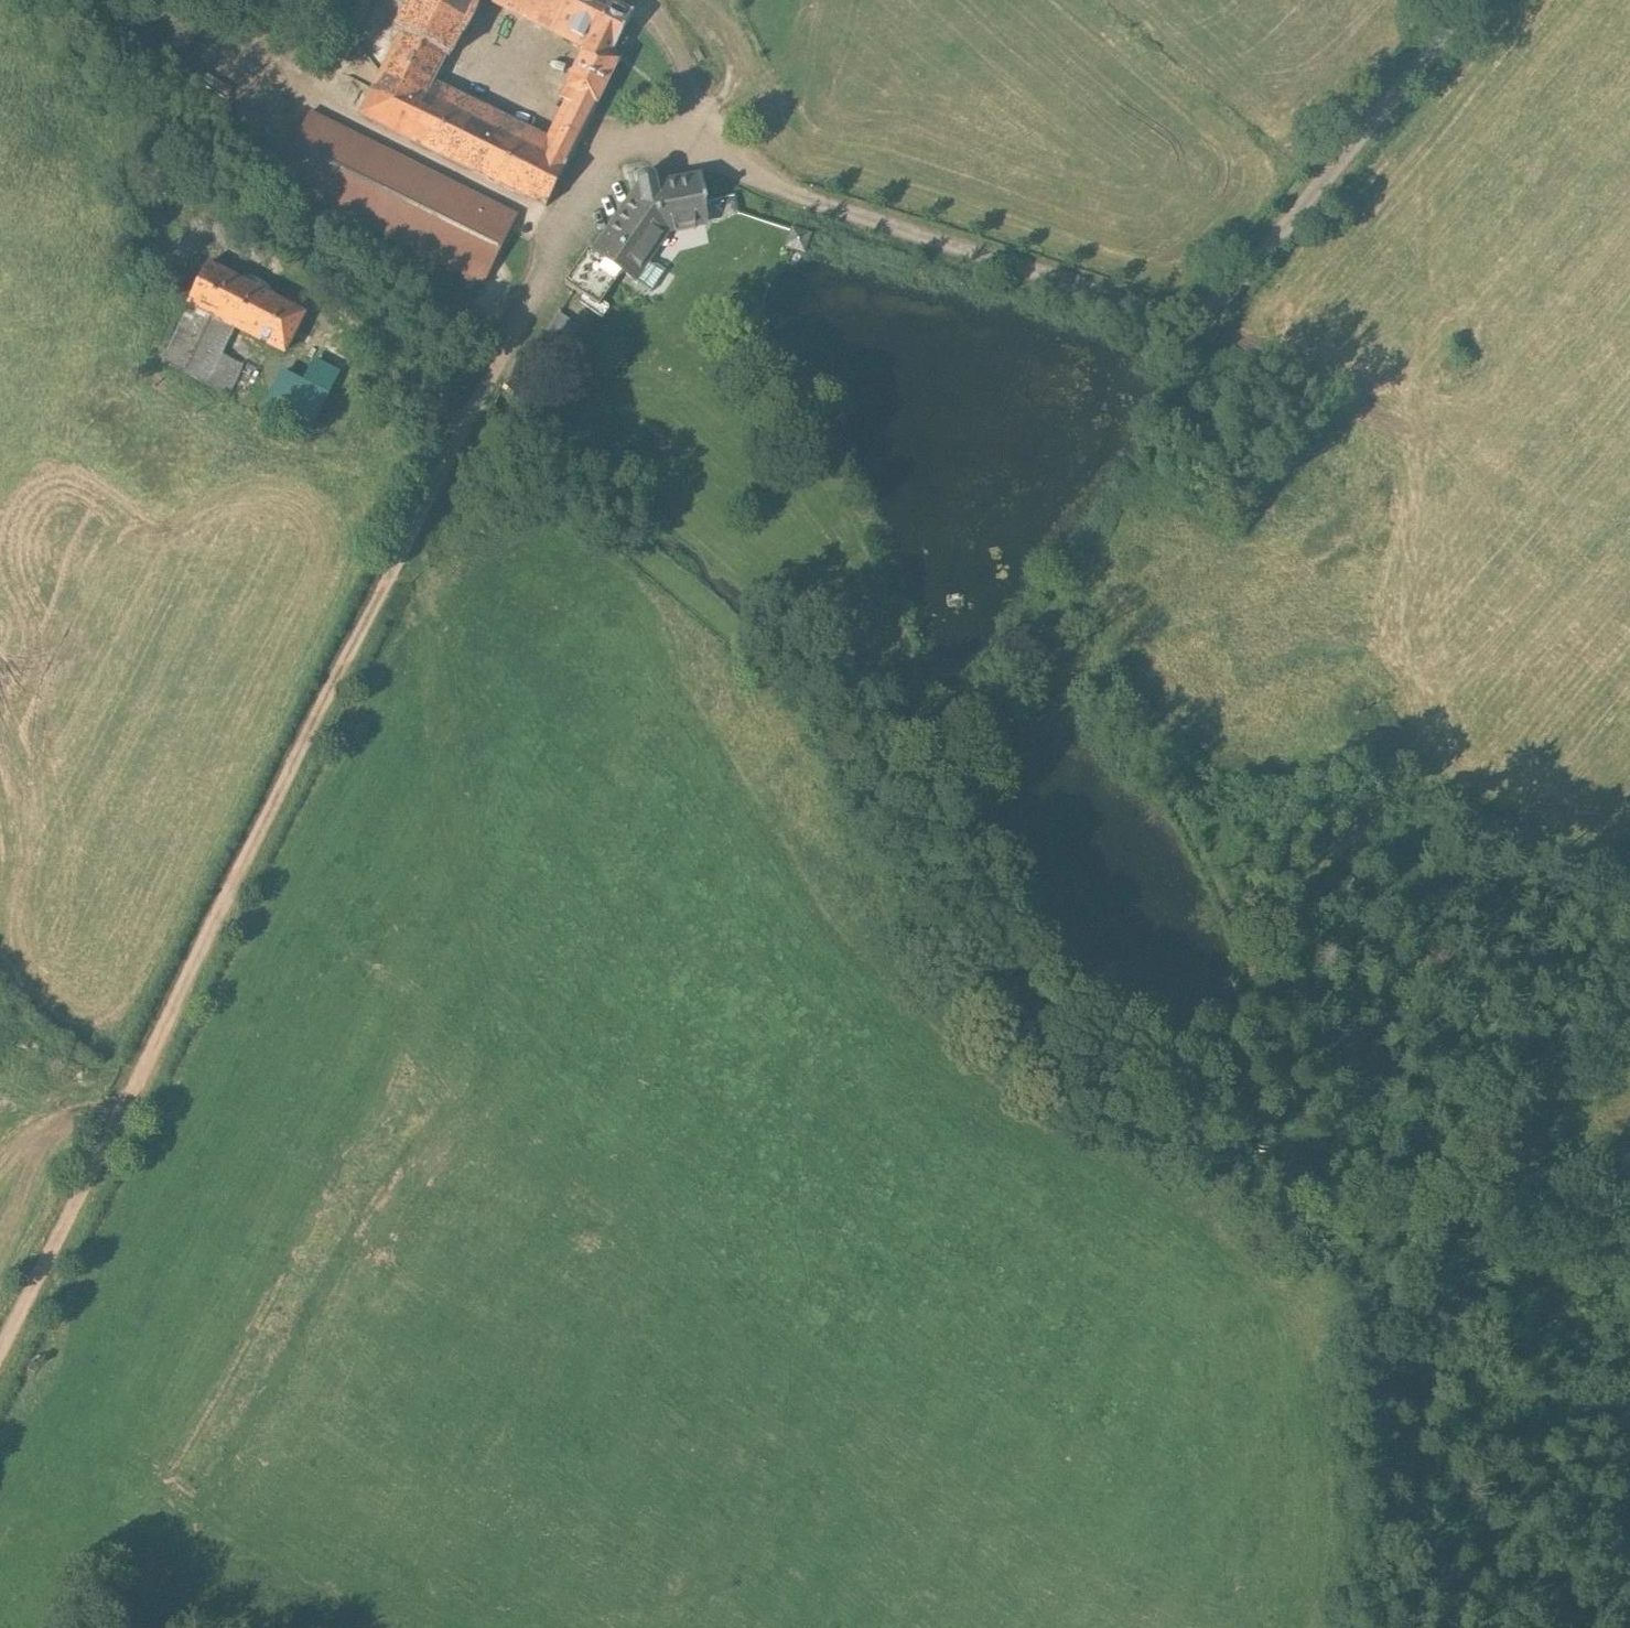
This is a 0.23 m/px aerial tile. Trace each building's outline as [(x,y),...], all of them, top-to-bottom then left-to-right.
[(558,202),(629,60),(620,55),(644,10),(625,0),(510,0),(597,44),(577,85),(590,91),(564,142),(550,141),(548,145),(435,90),(455,52),(461,55),(490,0),(422,0),(408,29),(414,31),(373,110),(558,202)] [(528,211),(322,106),(287,175),(493,280),(528,211)] [(626,217),(604,249),(633,270),(663,290),(676,269),(655,255),(681,220),(714,213),(712,200),(718,199),(714,178),(669,187),(666,174),(661,170),(656,170),(652,172),(649,177),(652,191),(631,221),(626,217)] [(633,270),(604,249),(600,246),(577,279),(594,291),(590,297),(614,314),(621,303),(613,298),(633,270)] [(314,309),(214,263),(197,299),(297,346),(314,309)] [(549,340),(581,351),(591,320),(560,310),(549,340)]
